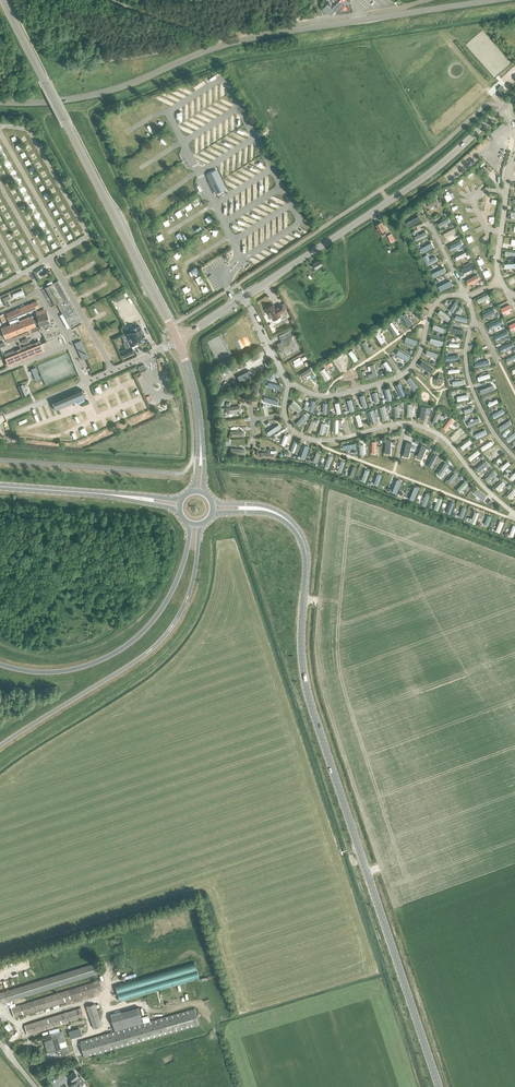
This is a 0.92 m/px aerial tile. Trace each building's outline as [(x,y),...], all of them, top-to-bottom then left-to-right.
[(330,15),(334,11),(336,13),(343,6),(338,1),(331,8),(327,4),(322,10),(326,14),(327,12),(330,15)] [(216,193),(225,189),(216,170),(207,174),(216,193)] [(430,208),(439,203),(436,197),(427,202),(430,208)] [(409,226),(421,221),(419,218),(408,223),(409,226)] [(381,232),(382,234),(386,232),(385,230),(381,222),(376,225),(380,233),(381,232)] [(417,241),(427,236),(426,233),(421,236),(420,234),(417,235),(418,237),(415,238),(417,241)] [(451,249),(462,244),(460,241),(449,246),(451,249)] [(422,253),(433,247),(431,244),(426,247),(425,245),(422,247),(423,248),(420,250),(422,253)] [(465,252),(455,257),(457,260),(458,259),(459,261),(462,260),(461,258),(466,255),(465,252)] [(428,265),(439,259),(437,256),(426,262),(428,265)] [(316,269),(323,265),(320,259),(313,264),(316,269)] [(70,327),(80,322),(57,281),(45,288),(55,305),(57,303),(70,327)] [(28,304),(31,311),(35,309),(39,307),(36,301),(28,304)] [(453,312),(458,304),(455,302),(450,310),(453,312)] [(26,313),(31,311),(28,304),(19,308),(22,316),(27,314),(26,313)] [(279,313),(285,310),(281,304),(277,306),(277,307),(276,308),(273,304),(266,309),(273,320),(280,315),(279,313)] [(18,317),(22,316),(19,308),(6,314),(9,321),(18,317)] [(46,312),(43,313),(42,310),(36,312),(40,326),(49,323),(46,312)] [(447,316),(440,310),(438,313),(441,316),(440,317),(443,319),(444,318),(445,318),(447,316)] [(402,315),(408,325),(411,323),(407,316),(409,315),(407,312),(405,313),(402,315)] [(38,326),(39,326),(36,315),(31,317),(31,316),(19,321),(18,317),(9,321),(10,324),(1,327),(3,330),(0,331),(1,334),(3,333),(5,338),(6,338),(7,342),(32,333),(32,332),(39,329),(38,326)] [(389,327),(395,335),(398,332),(395,327),(397,326),(396,324),(394,326),(393,324),(389,327)] [(443,328),(434,324),(433,327),(438,329),(438,331),(441,332),(441,331),(443,328)] [(121,352),(124,357),(134,352),(131,346),(137,343),(136,340),(144,336),(139,325),(130,329),(132,333),(126,335),(128,341),(124,342),(128,349),(121,352)] [(375,334),(381,343),(384,341),(378,332),(375,334)] [(292,337),(277,344),(281,353),(296,346),(292,337)] [(4,355),(8,365),(44,351),(39,340),(4,355)] [(75,343),(82,360),(88,357),(81,340),(75,343)] [(368,353),(374,350),(371,346),(369,347),(365,341),(362,343),(368,353)] [(348,353),(354,361),(358,359),(354,353),(355,352),(353,349),(348,353)] [(410,356),(400,351),(398,354),(404,358),(403,359),(407,361),(407,360),(408,360),(409,358),(410,357),(410,356)] [(334,361),(341,371),(343,369),(336,359),(334,361)] [(392,370),(386,361),(383,363),(387,369),(385,370),(387,372),(389,371),(389,372),(392,370)] [(433,368),(422,361),(420,365),(426,368),(426,370),(429,372),(429,370),(431,371),(433,368)] [(378,376),(374,364),(370,365),(372,373),(368,374),(369,379),(378,376)] [(310,368),(300,374),(302,378),(309,374),(310,375),(312,374),(311,372),(313,372),(310,368)] [(320,371),(326,380),(331,377),(324,368),(320,371)] [(281,382),(272,373),(269,376),(270,377),(269,378),(271,381),(272,379),(279,385),(281,382)] [(416,384),(410,378),(408,380),(411,384),(410,385),(412,387),(413,386),(416,384)] [(265,394),(277,397),(278,392),(266,388),(265,394)] [(290,405),(299,412),(302,409),(293,401),(290,405)] [(240,405),(226,407),(227,412),(227,414),(232,413),(232,412),(241,411),(240,405)] [(450,418),(443,428),(446,430),(454,420),(450,418)] [(509,421),(501,427),(503,429),(511,424),(509,421)] [(273,434),(283,427),(281,424),(274,428),(273,427),(270,429),(271,430),(271,431),(273,434)] [(460,429),(452,436),(454,439),(459,434),(460,436),(462,433),(461,432),(462,431),(460,429)] [(463,450),(471,443),(469,440),(460,447),(463,450)] [(294,453),(298,442),(295,441),(292,448),(291,448),(290,451),(291,451),(291,452),(294,453)] [(483,451),(493,444),(491,441),(481,447),(483,451)] [(422,443),(415,459),(420,461),(425,450),(431,453),(433,447),(422,443)] [(317,464),(321,452),(317,451),(315,458),(313,457),(312,461),(313,461),(313,462),(317,464)] [(476,451),(468,457),(470,460),(475,456),(476,458),(478,456),(477,454),(478,454),(476,451)] [(493,460),(501,454),(499,451),(494,455),(493,454),(490,456),(491,457),(493,460)] [(432,457),(428,466),(430,467),(433,462),(435,463),(436,460),(435,459),(432,457)] [(341,472),(345,461),(342,460),(340,467),(338,467),(337,470),(338,470),(338,471),(341,472)] [(479,470),(486,464),(484,461),(477,468),(479,470)] [(503,471),(510,464),(508,461),(503,465),(502,464),(499,466),(501,468),(500,468),(503,471)] [(444,464),(438,473),(440,475),(446,466),(444,464)] [(454,472),(447,481),(450,484),(454,479),(457,481),(460,478),(457,475),(454,472)] [(488,481),(495,475),(493,472),(486,478),(488,481)] [(497,491),(507,482),(505,479),(494,489),(497,491)] [(465,481),(457,489),(460,492),(464,488),(466,490),(468,487),(467,486),(468,484),(465,481)] [(514,493),(514,491),(513,489),(507,496),(510,499),(514,493)] [(475,500),(486,504),(487,501),(476,496),(475,500)] [(438,510),(442,499),(438,497),(434,509),(438,510)] [(450,515),(454,503),(451,502),(448,508),(447,508),(446,511),(447,512),(447,513),(450,515)] [(462,519),(467,508),(463,507),(461,513),(460,512),(458,515),(460,516),(459,518),(462,519)] [(475,524),(479,513),(475,511),(474,512),(472,511),(470,516),(469,518),(470,518),(469,521),(471,522),(470,522),(475,524)] [(500,531),(504,522),(501,520),(499,526),(497,526),(496,529),(497,529),(497,530),(500,531)] [(195,961),(115,986),(118,993),(198,969),(195,961)] [(2,1003),(100,973),(97,963),(4,992),(0,993),(0,998),(2,1003)] [(198,969),(118,993),(120,1001),(200,977),(198,969)] [(11,1007),(14,1017),(102,990),(99,980),(11,1007)] [(86,1006),(93,1028),(101,1026),(95,1003),(86,1006)] [(194,1009),(143,1023),(138,1006),(110,1014),(115,1031),(80,1042),(84,1057),(199,1024),(194,1009)] [(24,1025),(27,1035),(84,1017),(81,1008),(24,1025)] [(77,1029),(67,1031),(69,1038),(79,1035),(77,1029)] [(62,1053),(61,1049),(57,1038),(59,1037),(58,1032),(51,1034),(52,1038),(49,1038),(50,1040),(44,1041),(48,1054),(54,1052),(53,1051),(56,1050),(58,1055),(59,1056),(60,1056),(61,1056),(62,1055),(62,1053)] [(77,1080),(76,1079),(79,1077),(74,1071),(69,1076),(74,1083),(69,1086),(70,1086),(83,1086),(77,1080)]
